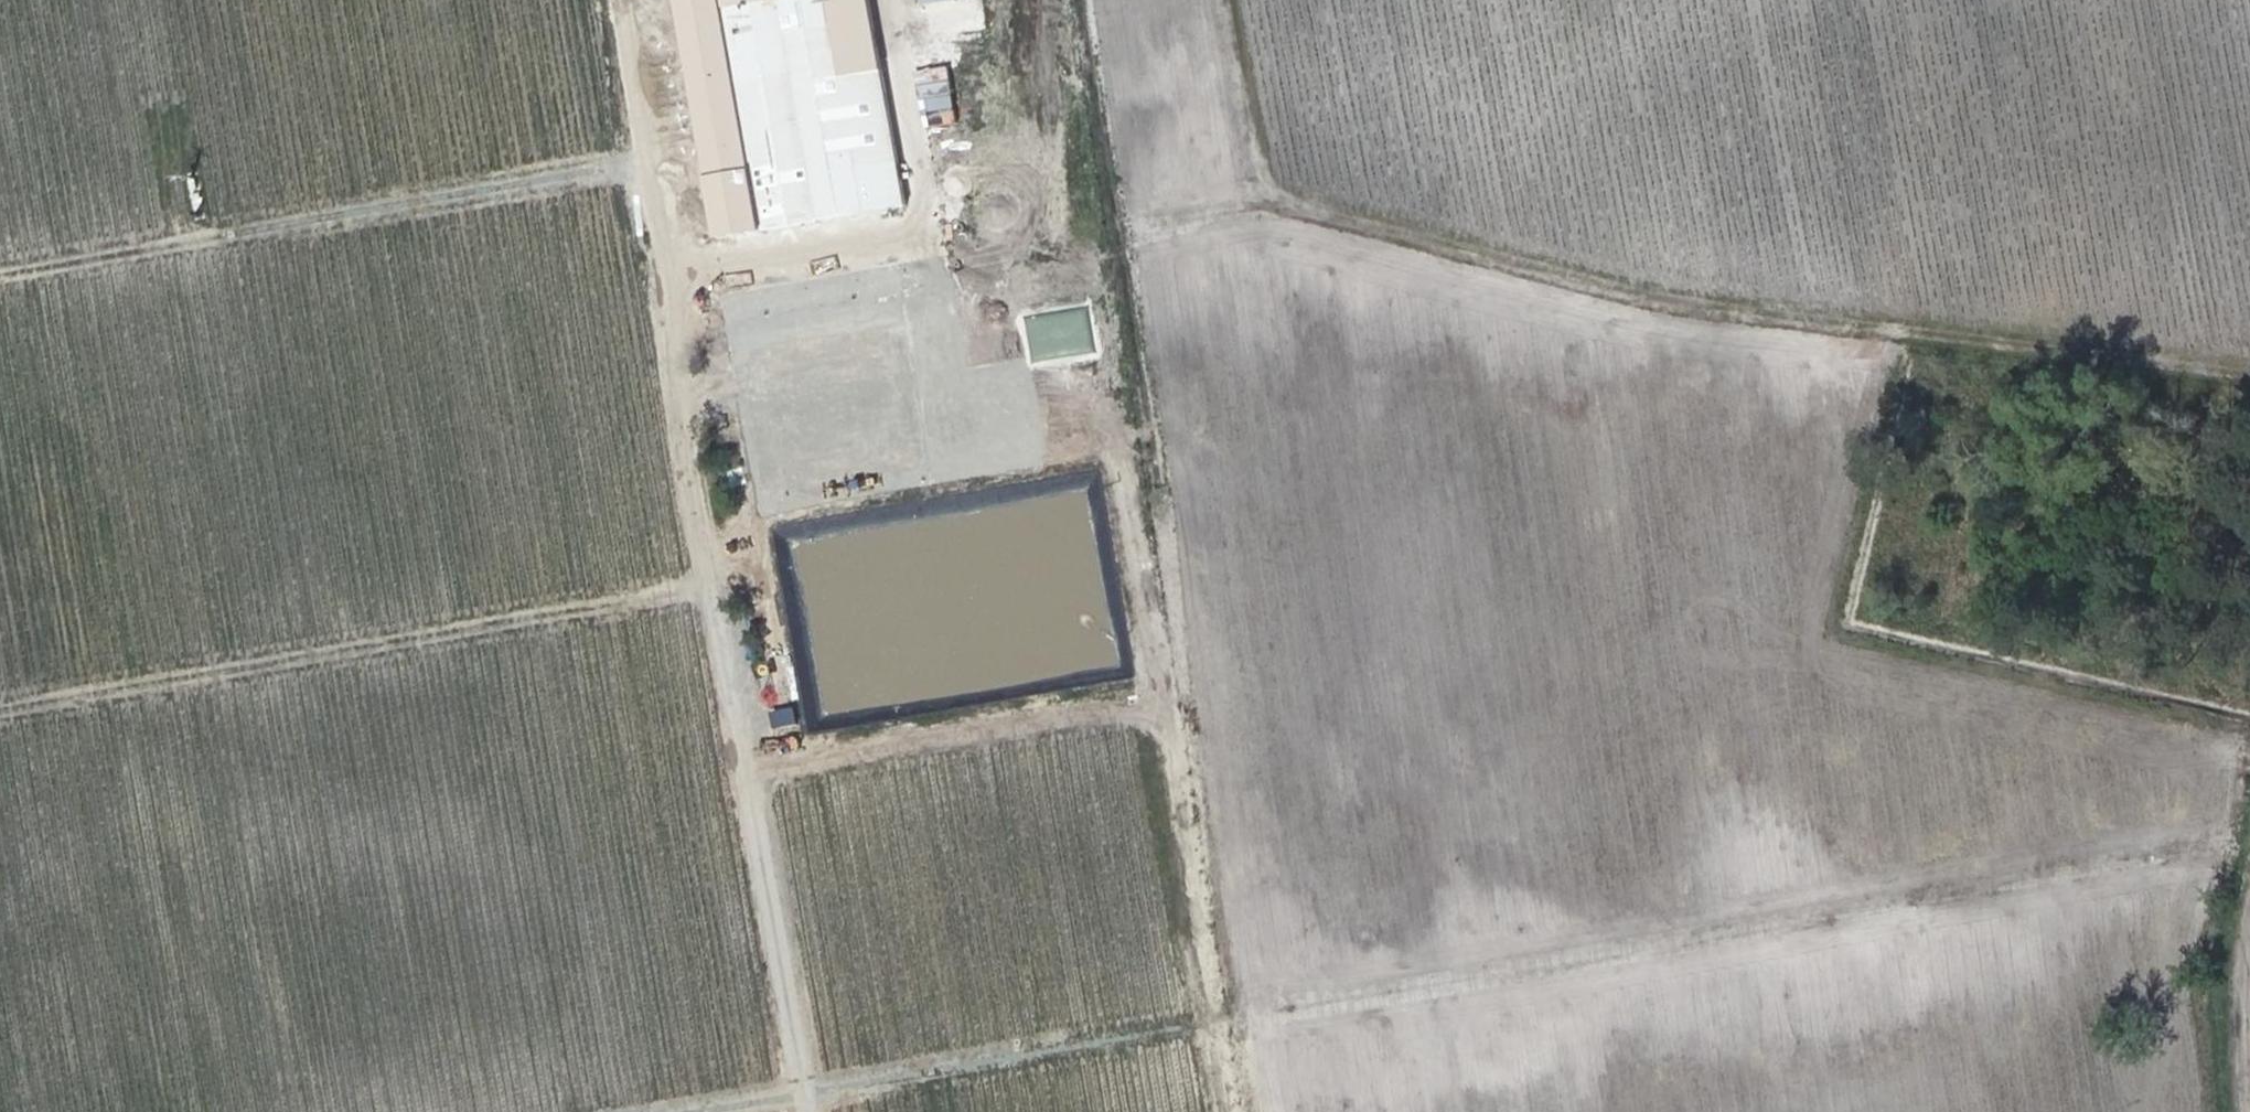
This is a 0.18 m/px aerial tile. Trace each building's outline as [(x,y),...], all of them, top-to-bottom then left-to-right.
[(722,11),(764,234),(908,206),(883,71),(843,79),(828,0),(779,0),(722,11)]
